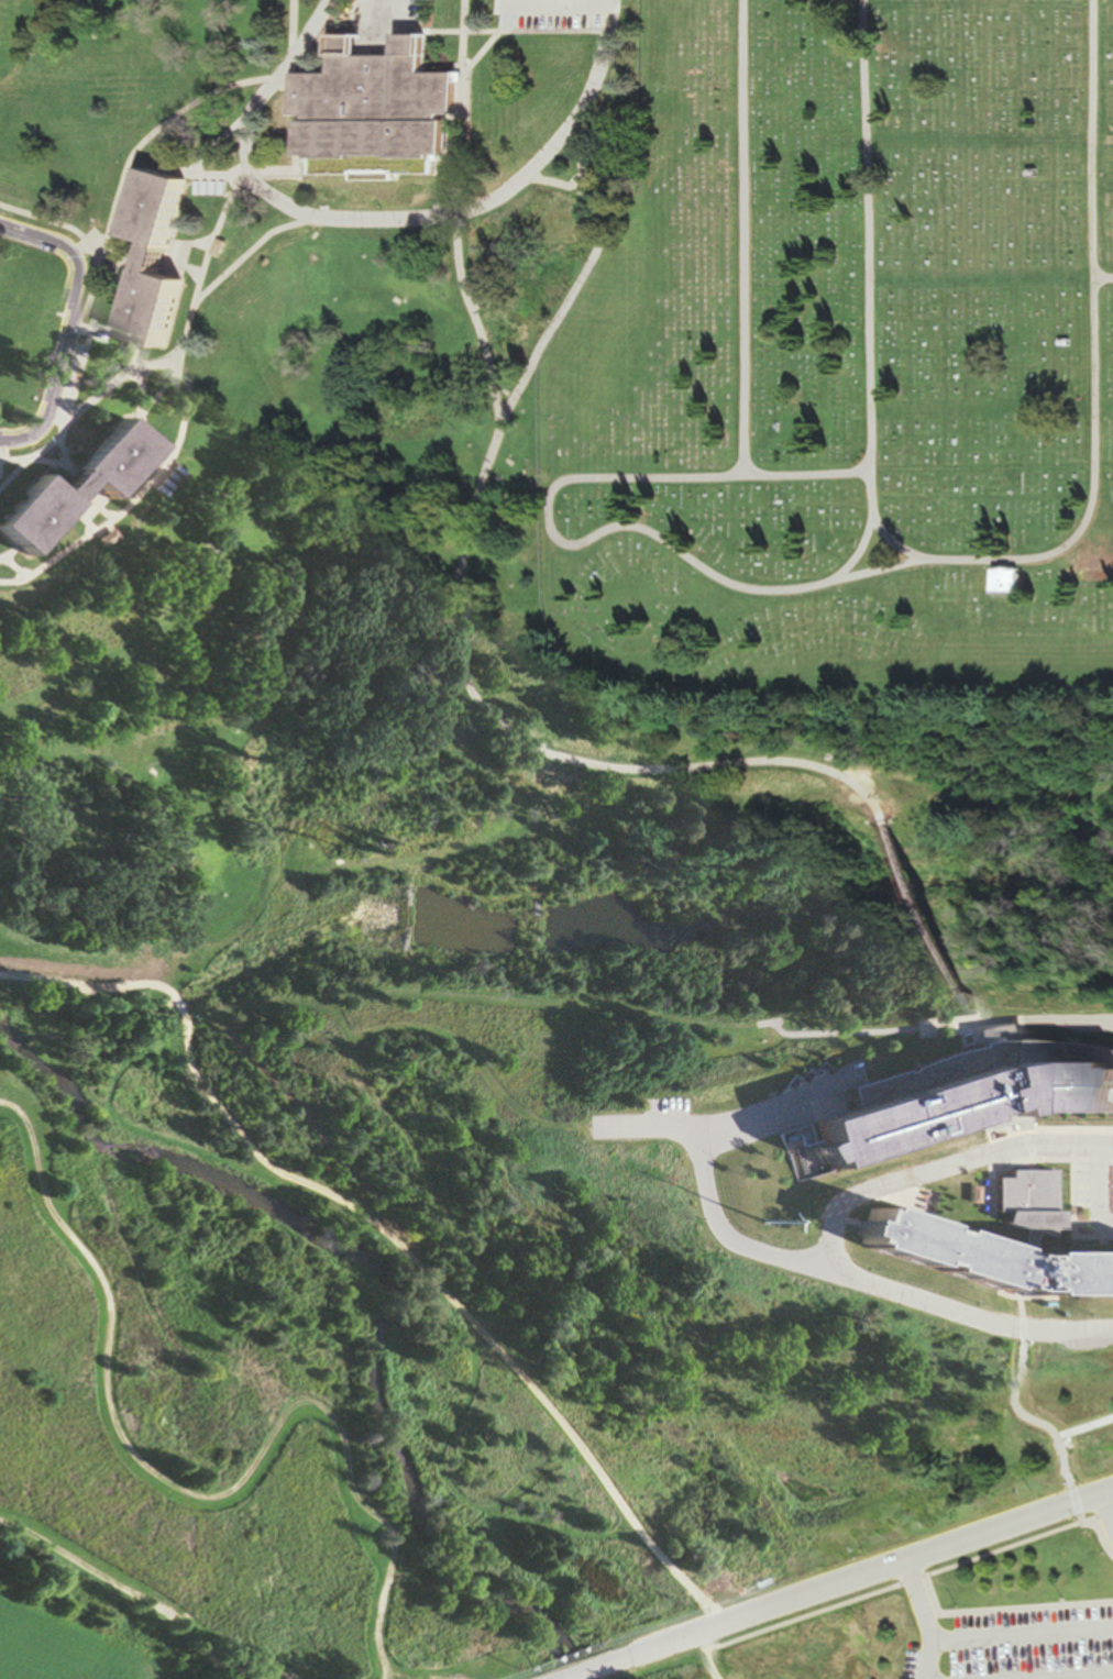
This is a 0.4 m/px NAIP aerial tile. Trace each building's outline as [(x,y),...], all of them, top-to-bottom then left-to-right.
[(465,70),(466,85),(466,111),(460,111),(461,155),(448,155),(449,175),(408,176),(408,181),(367,181),(366,176),(324,177),(324,157),(311,157),(311,154),(311,115),(306,115),(306,74),(310,74),(339,73),(338,44),(338,36),(366,35),(367,56),(405,55),(405,34),(427,34),(431,34),(431,71),(465,70)] [(191,183),(192,183),(176,246),(175,246),(167,276),(192,283),(175,350),(140,341),(128,338),(152,244),(131,239),(150,168),(192,179),(191,183)] [(16,553),(0,537),(0,515),(37,474),(53,488),(119,417),(155,451),(108,502),(92,488),(25,561),(16,553)] [(1029,568),(1002,568),(1002,593),(1029,593),(1029,568)] [(790,1114),(990,1046),(1104,1050),(1098,1105),(999,1103),(985,1107),(803,1167),(790,1114)] [(1035,1249),(1112,1249),(1112,1292),(1051,1292),(1007,1292),(998,1289),(862,1246),(868,1226),(875,1200),(1020,1247),(1021,1228),(995,1214),(995,1179),(1011,1179),(1010,1170),(1028,1170),(1055,1170),(1057,1220),(1055,1226),(1051,1237),(1035,1249)]
